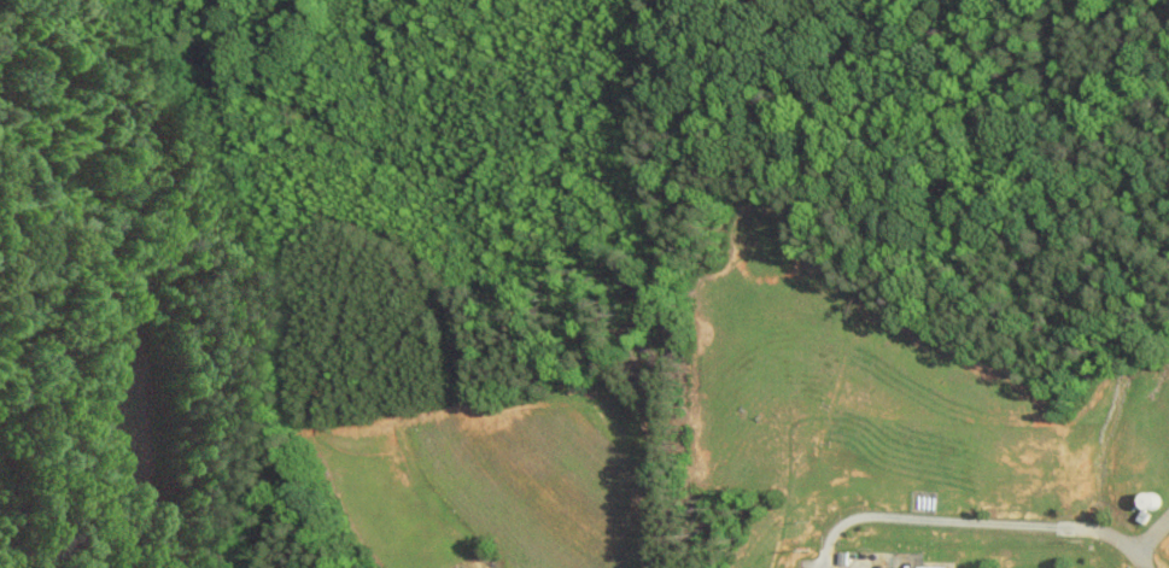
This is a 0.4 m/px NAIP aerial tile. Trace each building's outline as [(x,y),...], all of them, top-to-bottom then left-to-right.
[(848,551),(838,551),(837,564),(847,564),(848,551)]
